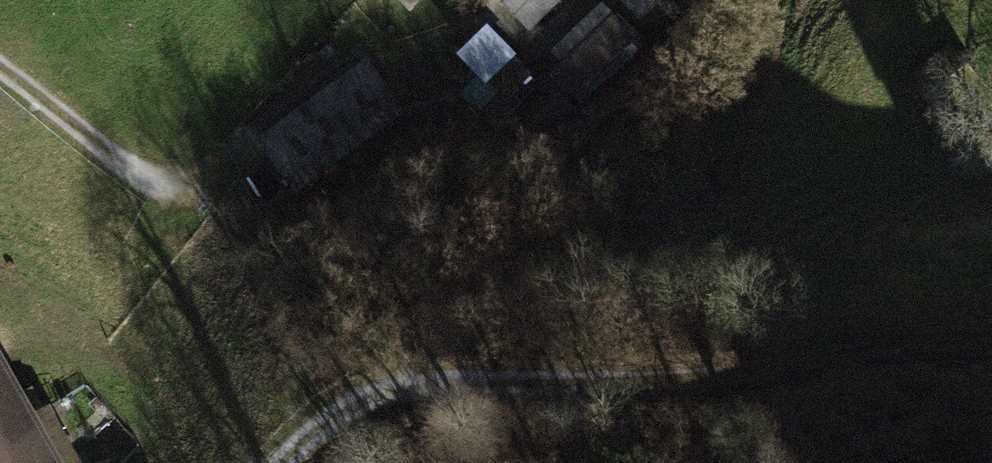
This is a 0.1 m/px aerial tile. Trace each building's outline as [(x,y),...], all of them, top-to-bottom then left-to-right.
[(505,3),(528,26),(554,0),(508,0),(505,3)] [(542,75),(568,102),(638,33),(605,0),(602,0),(550,51),(558,60),(542,75)] [(662,0),(622,0),(645,23),(665,3),(662,0)] [(504,51),(486,32),(464,55),(482,73),(504,51)] [(361,60),(257,137),(290,182),(395,105),(361,60)] [(0,350),(0,462),(63,462),(0,350)] [(83,434),(109,462),(126,462),(139,451),(106,414),(83,434)]
